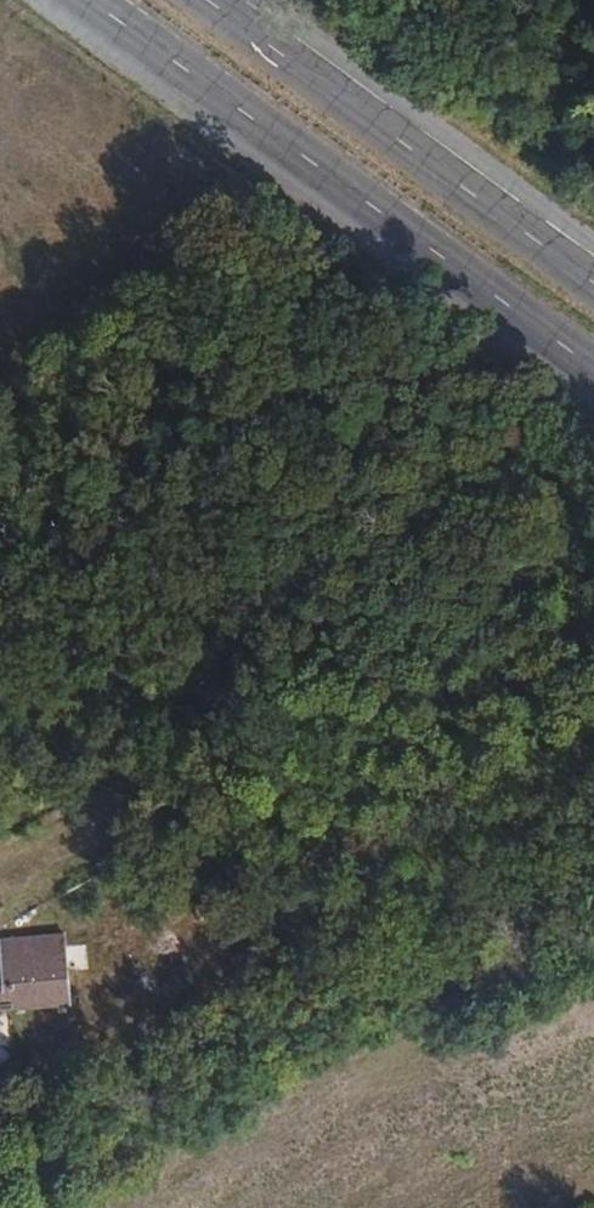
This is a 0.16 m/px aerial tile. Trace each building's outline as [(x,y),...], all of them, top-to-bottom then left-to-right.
[(21,1017),(13,972),(0,974),(0,1021),(21,1017)]
